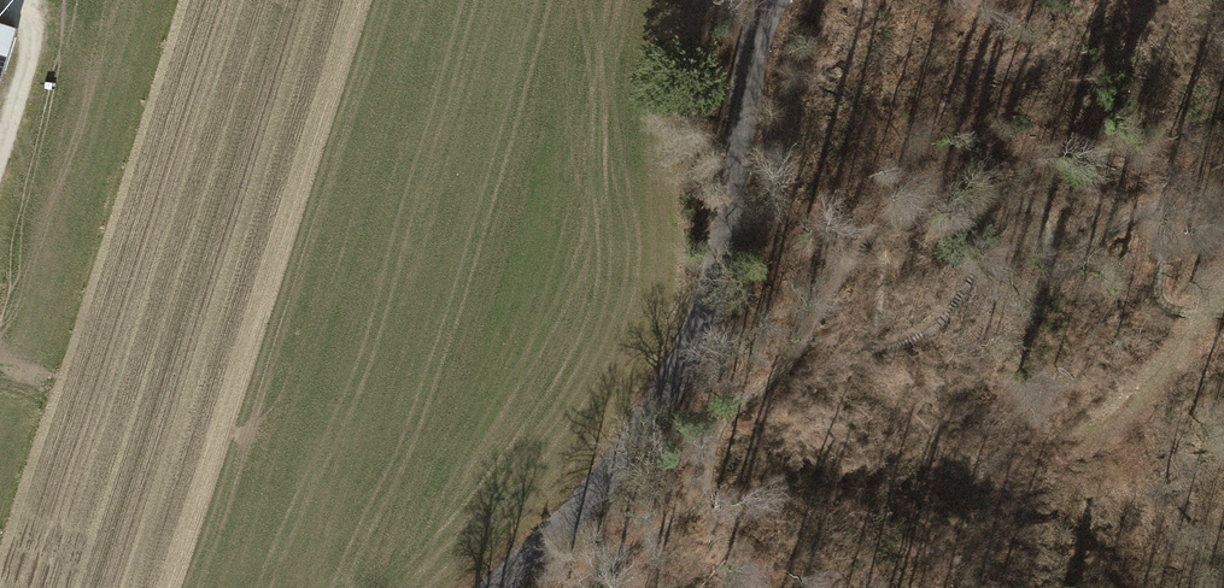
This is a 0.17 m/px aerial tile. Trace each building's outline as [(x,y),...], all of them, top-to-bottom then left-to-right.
[(18,35),(0,30),(0,94),(18,35)]
